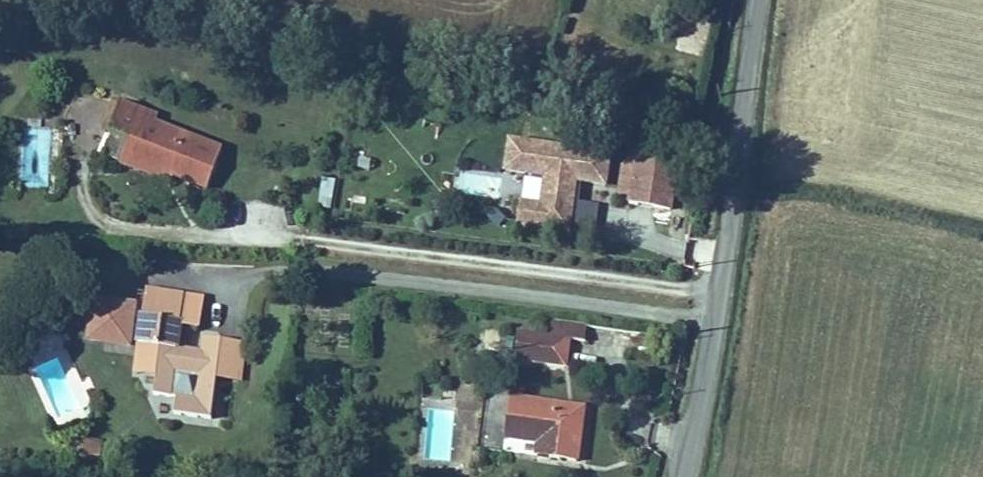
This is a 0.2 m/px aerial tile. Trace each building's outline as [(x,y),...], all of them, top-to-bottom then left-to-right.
[(681,15),(678,51),(704,53),(707,17),(681,15)] [(37,35),(26,33),(25,46),(34,48),(37,35)] [(125,101),(114,97),(105,121),(115,125),(125,101)] [(106,151),(126,159),(135,135),(146,139),(139,157),(178,173),(211,186),(227,147),(152,117),(154,112),(125,101),(115,125),(106,151)] [(146,139),(135,135),(126,159),(176,179),(178,173),(139,157),(146,139)] [(508,172),(548,177),(544,207),(524,204),(521,224),(570,230),(575,189),(571,188),(572,180),(606,184),(610,154),(512,142),(508,172)] [(676,156),(635,151),(628,202),(670,207),(676,156)] [(332,210),(336,180),(323,178),(319,208),(332,210)] [(578,199),(571,228),(594,233),(601,205),(578,199)] [(144,288),(136,351),(162,354),(159,378),(157,395),(179,398),(177,414),(214,419),(223,341),(205,338),(203,352),(176,348),(183,293),(144,288)] [(132,348),(138,304),(95,298),(89,342),(132,348)] [(587,325),(555,321),(552,338),(571,340),(585,342),(587,325)] [(571,340),(552,338),(518,333),(513,361),(566,368),(571,340)] [(162,354),(136,351),(133,375),(159,378),(162,354)] [(590,406),(511,396),(512,391),(464,386),(457,446),(504,451),(506,436),(538,440),(554,442),(552,458),(583,462),(590,406)] [(79,456),(99,459),(101,443),(81,440),(79,456)] [(554,442),(538,440),(536,456),(552,458),(554,442)]
